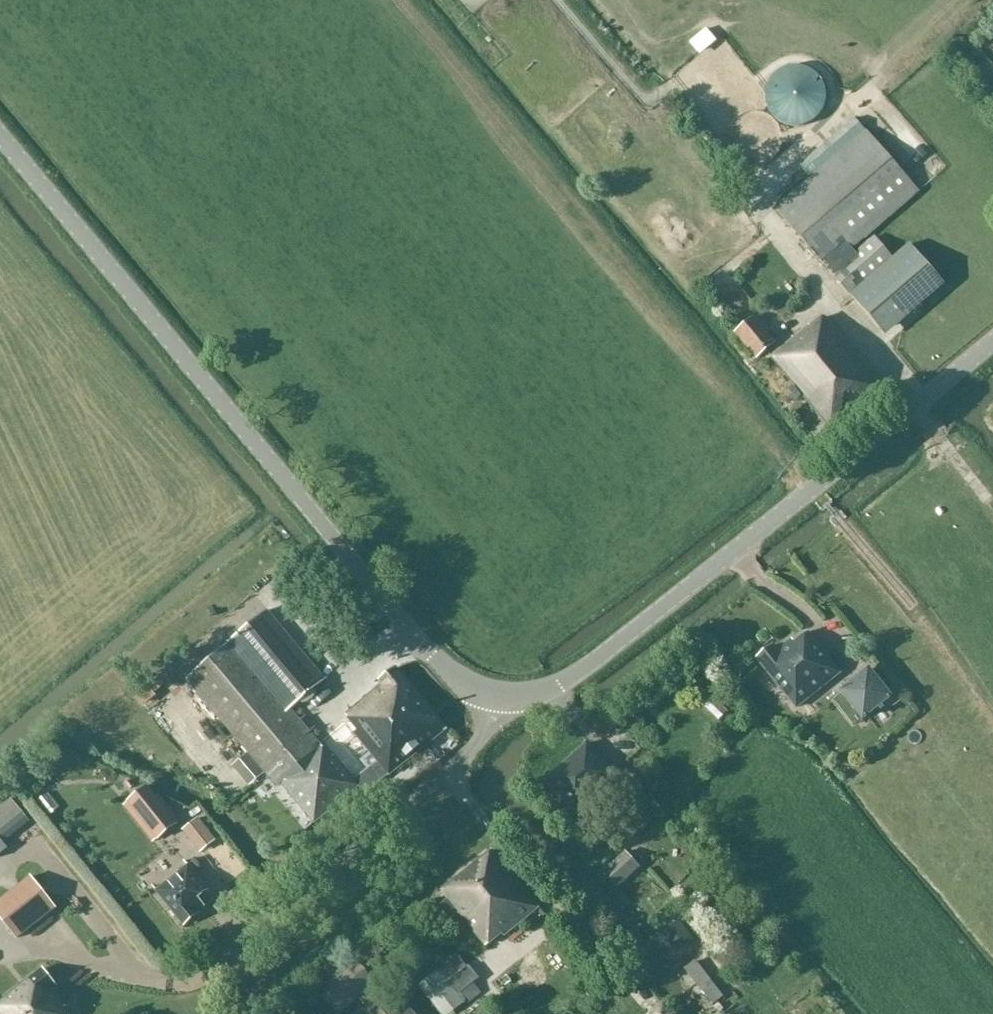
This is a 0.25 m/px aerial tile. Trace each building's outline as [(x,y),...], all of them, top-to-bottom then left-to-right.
[(822,81),(819,77),(815,73),(811,70),(806,68),(801,67),(796,66),(790,67),(785,68),(781,71),(776,74),(773,77),(770,82),(768,87),(766,92),(766,97),(766,102),(768,107),(770,112),(773,116),(777,120),(781,123),(785,125),(790,126),(795,127),(800,126),(805,125),(810,123),(814,121),(818,118),(821,114),(823,109),(825,105),(826,100),(826,95),(826,90),(824,85),(822,81)] [(810,179),(775,210),(810,250),(849,297),(851,295),(893,260),(871,235),(920,194),(917,191),(866,131),(854,118),(799,166),(810,179)] [(888,338),(947,286),(910,244),(851,295),(888,338)] [(756,361),(777,344),(757,317),(734,334),(756,361)] [(829,430),(881,387),(824,317),(771,359),(829,430)] [(286,714),(291,710),(326,680),(267,611),(235,639),(235,640),(229,645),(286,714)] [(777,652),(772,646),(757,658),(796,708),(840,673),(807,633),(795,643),(792,640),(777,652)] [(333,758),(291,710),(286,714),(229,645),(186,681),(247,754),(232,767),(249,787),(264,774),(277,789),(281,785),(314,825),(358,787),(353,782),(333,758)] [(377,762),(353,782),(365,795),(448,731),(397,668),(379,683),(381,687),(345,715),(358,732),(355,734),(377,762)] [(869,671),(842,692),(864,718),(890,697),(869,671)] [(159,676),(147,685),(153,692),(164,683),(159,676)] [(587,744),(546,780),(575,815),(580,822),(595,809),(589,803),(607,788),(604,784),(615,775),(587,744)] [(147,787),(128,802),(158,840),(177,824),(147,787)] [(5,822),(1,812),(0,813),(0,835),(21,828),(17,817),(5,822)] [(199,819),(183,831),(200,853),(216,840),(199,819)] [(505,938),(538,909),(493,850),(441,892),(448,900),(436,909),(448,924),(459,914),(485,949),(503,935),(505,938)] [(618,887),(641,868),(627,852),(604,873),(618,887)] [(188,866),(156,891),(184,926),(199,914),(198,912),(205,906),(199,899),(208,891),(188,866)] [(0,901),(0,916),(17,938),(55,909),(30,878),(0,901)] [(677,953),(692,942),(677,923),(662,935),(677,953)] [(418,986),(441,1013),(451,1013),(467,1001),(469,1004),(481,994),(472,983),(478,978),(468,966),(467,968),(456,956),(437,970),(418,986)] [(376,985),(356,961),(343,972),(339,970),(331,976),(334,980),(319,992),(337,1013),(340,1013),(359,999),(371,1013),(414,1013),(399,997),(390,1004),(375,985),(376,985)] [(692,964),(682,971),(698,995),(709,989),(692,964)] [(63,1009),(66,1007),(52,990),(56,987),(42,969),(0,1003),(0,1013),(68,1013),(63,1009)]
